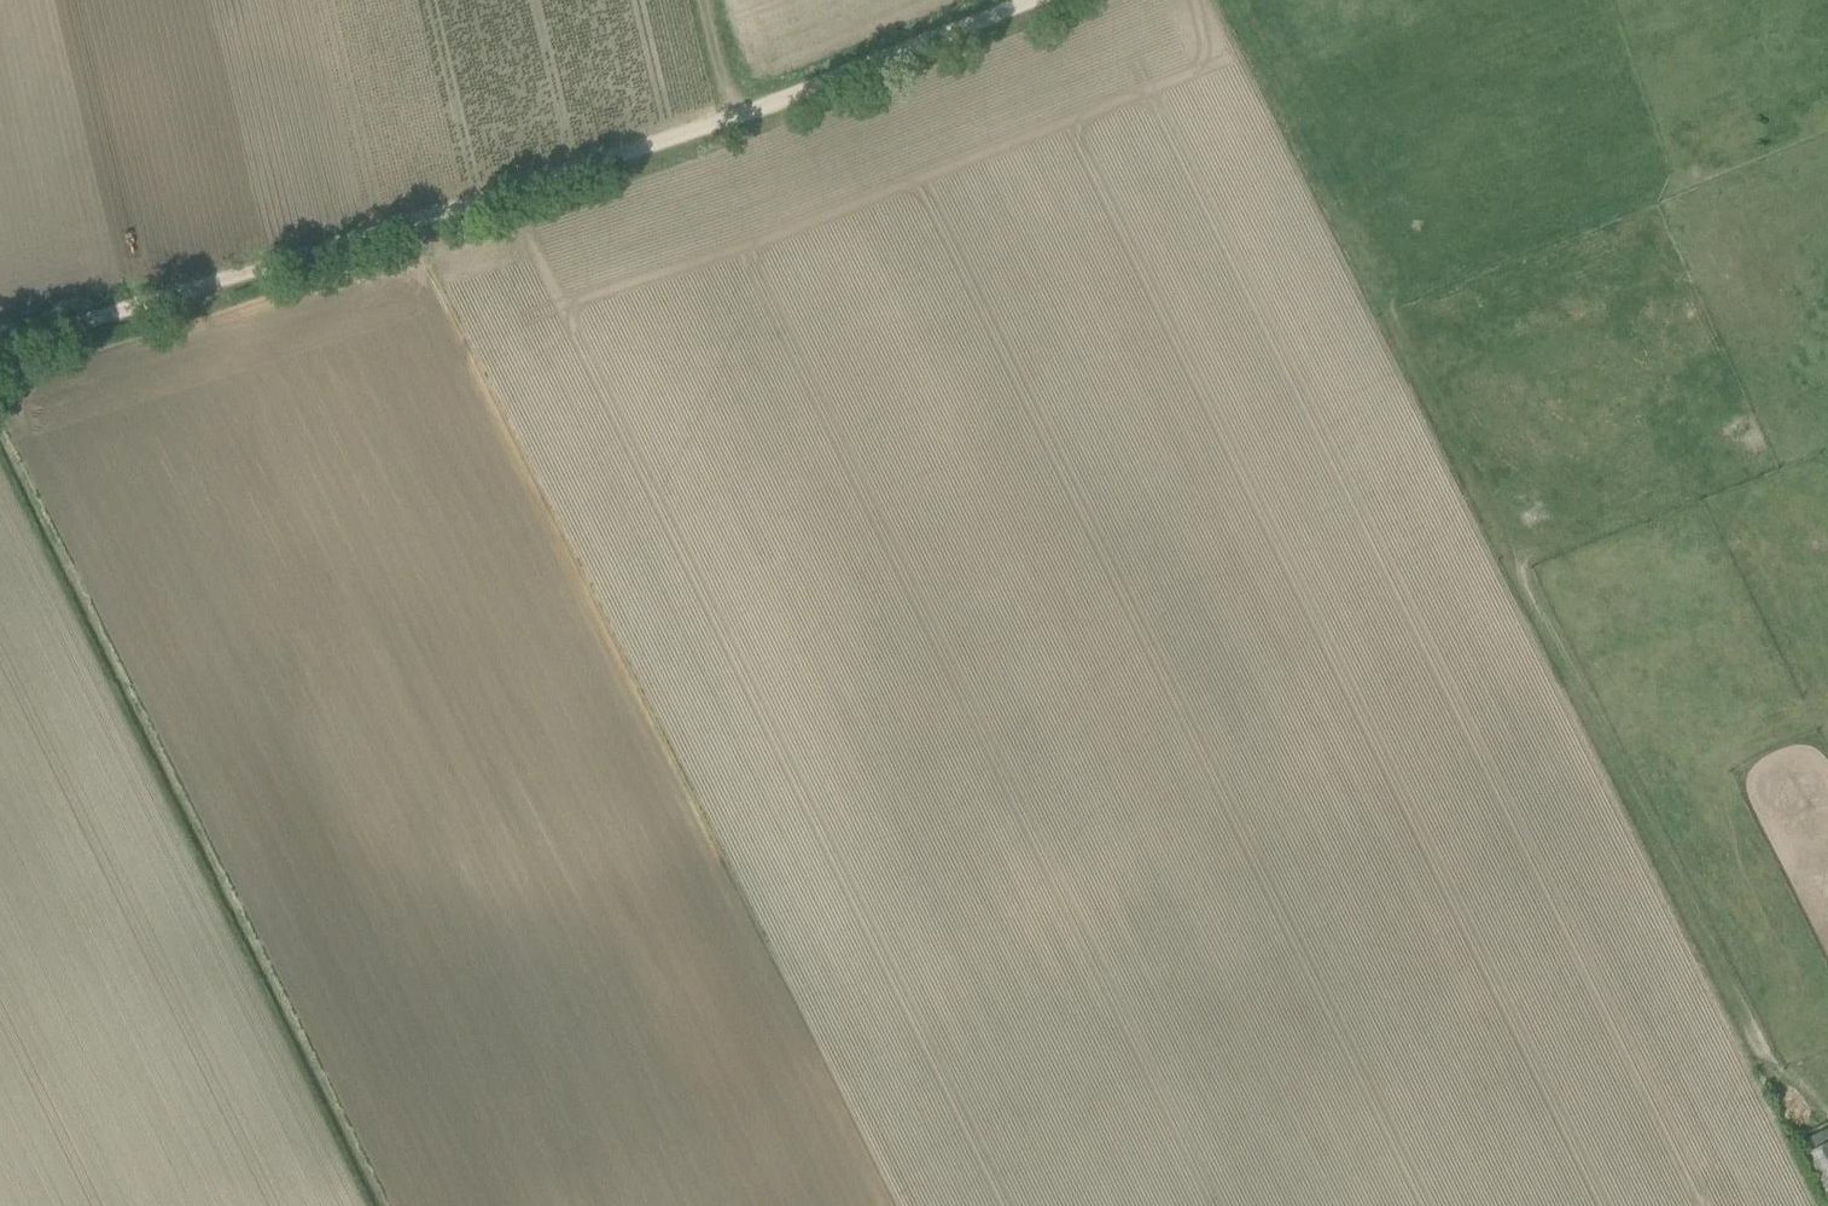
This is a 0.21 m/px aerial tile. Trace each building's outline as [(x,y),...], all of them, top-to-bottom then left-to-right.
[(1827,1202),(1827,1142),(1804,1153),(1827,1202)]
